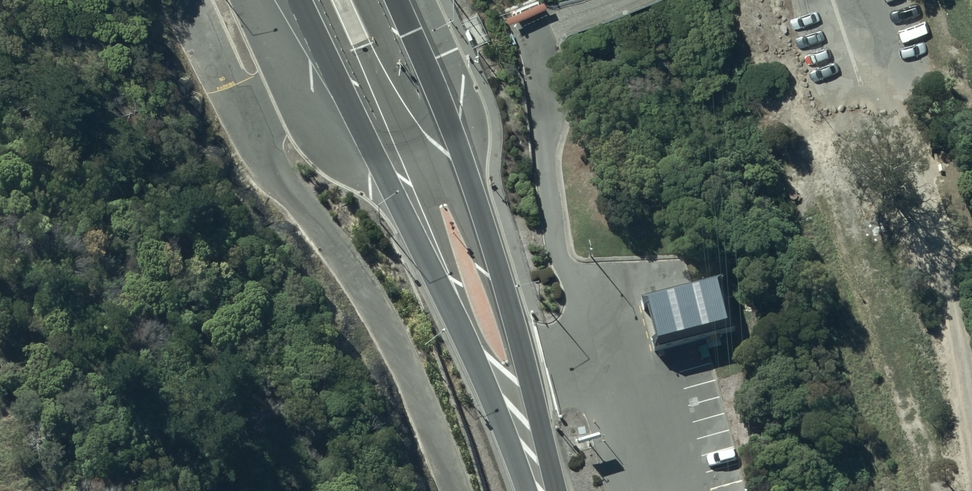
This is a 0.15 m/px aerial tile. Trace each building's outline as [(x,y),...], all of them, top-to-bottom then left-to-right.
[(641,297),(655,351),(733,331),(719,277),(641,297)]
